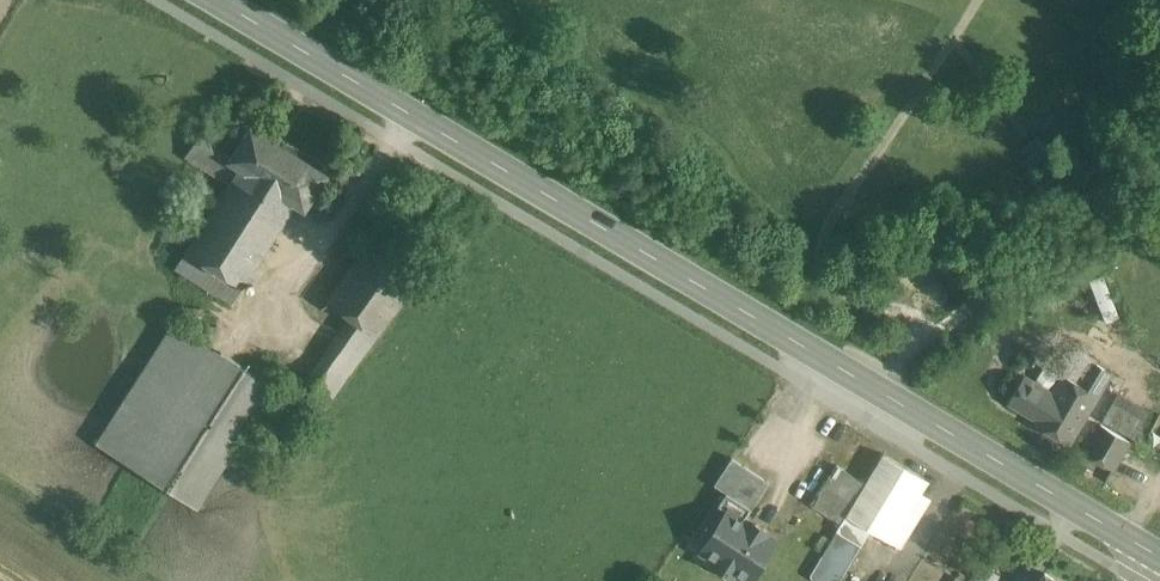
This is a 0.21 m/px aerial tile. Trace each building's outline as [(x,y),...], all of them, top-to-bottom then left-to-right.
[(325,175),(252,129),(233,159),(232,160),(298,202),(304,207),(325,175)] [(298,202),(232,160),(233,159),(199,137),(186,158),(230,186),(176,269),(219,297),(220,296),(233,304),(298,202)] [(428,268),(378,233),(328,302),(351,319),(377,337),(428,268)] [(1093,285),(1105,321),(1120,316),(1108,280),(1093,285)] [(351,319),(307,380),(333,398),(377,337),(351,319)] [(275,388),(174,324),(97,445),(198,509),(275,388)] [(1105,369),(1096,364),(1088,377),(1087,376),(1086,379),(1088,380),(1090,377),(1097,382),(1105,369)] [(1083,387),(1064,376),(1053,394),(1024,377),(1009,404),(1037,421),(1036,424),(1069,444),(1104,385),(1097,382),(1090,377),(1088,380),(1083,387)] [(1137,439),(1151,408),(1117,392),(1103,423),(1137,439)] [(1130,442),(1101,425),(1084,454),(1113,471),(1130,442)] [(866,484),(846,516),(848,517),(871,530),(887,541),(917,492),(925,479),(884,454),(866,484)] [(769,483),(732,459),(714,486),(727,494),(727,493),(752,509),(769,483)] [(866,484),(837,466),(812,506),(843,524),(848,517),(846,516),(866,484)] [(917,492),(887,541),(901,549),(930,500),(917,492)] [(751,523),(750,525),(744,521),(752,509),(727,493),(727,494),(718,506),(728,512),(702,552),(716,561),(714,565),(733,578),(735,574),(747,580),(750,580),(776,542),(766,535),(767,533),(751,523)] [(810,578),(816,580),(840,580),(871,530),(848,517),(843,524),(810,578)]
